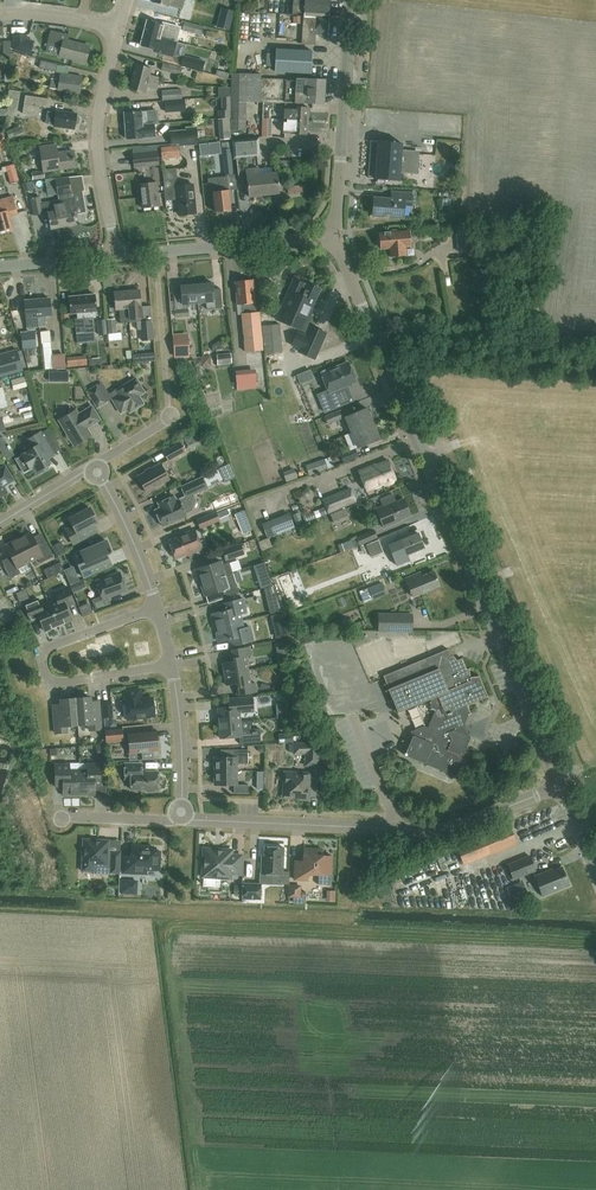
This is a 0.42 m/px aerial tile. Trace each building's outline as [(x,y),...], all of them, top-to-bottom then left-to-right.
[(304,15),(319,16),(329,16),(330,0),(305,0),(301,0),(293,0),(293,15),(304,15)] [(186,13),(185,20),(199,23),(200,16),(186,13)] [(254,24),(266,23),(265,13),(253,14),(254,24)] [(315,44),(315,35),(328,35),(329,16),(319,16),(304,15),(302,43),(315,44)] [(143,26),(145,27),(144,32),(169,39),(169,40),(174,41),(176,33),(162,29),(163,24),(147,20),(144,20),(143,26)] [(216,27),(229,31),(231,24),(218,20),(216,27)] [(62,46),(60,56),(86,62),(90,46),(67,40),(68,35),(51,31),(48,43),(62,46)] [(169,39),(144,32),(140,45),(157,49),(157,50),(174,55),(177,42),(174,41),(169,40),(169,39)] [(13,35),(13,49),(30,54),(33,41),(26,39),(26,35),(13,35)] [(276,49),(275,71),(311,73),(312,51),(276,49)] [(192,60),(178,56),(176,64),(190,68),(192,60)] [(31,58),(28,57),(26,63),(30,64),(30,65),(39,68),(39,67),(55,71),(57,64),(41,60),(31,58)] [(181,75),(182,67),(163,62),(161,70),(181,75)] [(131,70),(133,71),(132,76),(158,82),(160,77),(150,74),(152,68),(135,63),(135,64),(132,63),(131,70)] [(61,73),(60,80),(51,79),(50,88),(58,89),(80,93),(83,77),(61,73)] [(230,118),(230,129),(245,130),(245,101),(263,101),(273,102),(324,103),(325,79),(296,78),(296,79),(260,78),(260,74),(231,73),(231,97),(230,118)] [(158,82),(132,76),(129,89),(145,93),(147,86),(157,89),(158,82)] [(181,89),(162,90),(162,100),(164,100),(182,99),(181,89)] [(25,95),(24,103),(22,114),(38,116),(40,106),(49,107),(51,99),(25,95)] [(218,110),(218,119),(230,118),(231,97),(221,97),(221,110),(218,110)] [(182,99),(164,100),(165,113),(186,111),(185,99),(182,99)] [(263,101),(262,118),(269,118),(269,109),(272,109),(273,102),(263,101)] [(284,119),(308,121),(309,108),(285,106),(284,119)] [(55,124),(54,125),(75,128),(75,123),(77,123),(79,122),(80,117),(79,115),(76,115),(77,113),(57,110),(56,112),(48,111),(47,123),(55,124)] [(142,111),(125,112),(126,125),(151,123),(155,123),(158,122),(157,110),(142,111)] [(262,136),(272,137),(272,119),(262,118),(262,136)] [(229,119),(222,120),(223,139),(230,138),(229,119)] [(308,121),(284,119),(283,132),(307,134),(308,121)] [(151,123),(126,125),(127,138),(156,136),(155,123),(151,123)] [(6,131),(9,139),(25,133),(22,126),(6,131)] [(186,129),(169,130),(170,143),(197,141),(196,126),(185,127),(186,129)] [(238,177),(247,176),(249,196),(280,193),(277,173),(258,175),(256,150),(260,150),(259,138),(232,140),(233,159),(236,159),(238,177)] [(428,153),(438,152),(437,140),(428,140),(428,153)] [(399,180),(399,173),(418,174),(420,151),(401,149),(402,143),(378,141),(375,178),(399,180)] [(222,152),(223,160),(224,175),(233,174),(231,159),(230,153),(231,153),(230,142),(211,144),(212,153),(222,152)] [(39,147),(43,171),(75,167),(73,150),(58,152),(57,144),(39,147)] [(162,157),(179,156),(179,146),(161,147),(162,157)] [(132,153),(133,167),(158,164),(156,150),(132,153)] [(14,164),(6,167),(10,183),(19,181),(14,164)] [(193,183),(178,185),(176,167),(163,169),(165,189),(177,187),(179,215),(196,213),(193,183)] [(296,168),(296,186),(292,186),(293,193),(306,192),(304,168),(296,168)] [(31,173),(32,180),(44,178),(43,171),(31,173)] [(81,173),(71,175),(77,211),(87,210),(81,173)] [(73,196),(64,198),(63,194),(71,192),(67,177),(53,180),(57,200),(59,199),(63,226),(76,224),(74,215),(77,215),(73,196)] [(226,177),(218,178),(208,178),(209,194),(213,193),(213,194),(211,196),(214,198),(215,211),(216,211),(218,213),(222,212),(224,210),(231,210),(229,190),(227,191),(226,177)] [(33,181),(22,183),(24,192),(34,190),(33,181)] [(157,182),(139,184),(142,208),(160,205),(157,182)] [(412,193),(391,192),(391,198),(374,197),(373,215),(403,217),(404,204),(411,205),(412,193)] [(0,200),(0,231),(11,227),(8,216),(17,213),(12,197),(0,200)] [(59,199),(57,200),(40,203),(39,197),(31,198),(34,215),(47,212),(50,229),(63,226),(59,199)] [(22,253),(35,249),(25,214),(12,217),(22,253)] [(392,232),(379,233),(381,248),(390,247),(391,251),(390,251),(391,257),(396,256),(406,255),(406,246),(412,245),(410,230),(397,231),(397,230),(392,231),(392,232)] [(260,312),(256,312),(255,303),(253,279),(234,281),(237,304),(241,304),(242,313),(241,313),(243,334),(244,333),(244,340),(245,351),(263,350),(260,312)] [(293,279),(275,319),(304,332),(315,306),(313,306),(321,289),(306,283),(305,285),(293,279)] [(213,283),(196,284),(198,303),(205,302),(206,309),(222,308),(220,288),(213,289),(213,283)] [(181,292),(173,293),(176,318),(188,317),(187,304),(198,303),(196,284),(180,286),(181,292)] [(142,340),(154,339),(151,309),(141,310),(139,290),(126,291),(128,308),(129,317),(130,322),(138,322),(138,328),(141,328),(142,340)] [(129,322),(129,317),(128,308),(126,291),(113,292),(115,309),(119,309),(120,318),(120,323),(122,323),(129,322)] [(82,295),(86,342),(95,342),(92,311),(96,311),(95,294),(82,295)] [(86,342),(82,295),(69,296),(70,313),(77,313),(77,318),(75,319),(76,333),(77,343),(86,342)] [(37,299),(40,326),(46,326),(45,316),(51,315),(50,298),(37,299)] [(40,326),(37,299),(24,300),(26,318),(32,317),(33,327),(40,326)] [(535,323),(536,307),(524,306),(523,323),(535,323)] [(270,315),(261,316),(265,353),(266,353),(282,352),(279,324),(271,325),(270,315)] [(98,334),(107,334),(105,319),(97,320),(98,334)] [(123,328),(123,325),(122,323),(120,323),(115,323),(115,319),(107,319),(108,334),(109,334),(109,336),(116,336),(116,333),(117,333),(116,329),(123,328)] [(123,325),(123,328),(124,336),(131,336),(130,324),(123,325)] [(300,348),(299,352),(314,358),(322,341),(325,333),(310,326),(307,334),(300,348)] [(21,332),(22,348),(36,346),(35,331),(21,332)] [(174,356),(189,355),(188,340),(173,341),(174,356)] [(212,345),(213,350),(222,349),(221,340),(212,345)] [(50,341),(41,342),(42,348),(44,369),(53,368),(50,347),(50,341)] [(23,370),(17,349),(0,354),(0,377),(23,370)] [(232,363),(230,352),(216,354),(217,364),(232,363)] [(87,356),(67,358),(67,367),(87,366),(87,356)] [(317,395),(325,412),(351,401),(345,386),(355,381),(354,377),(356,376),(352,367),(350,368),(348,362),(337,367),(336,365),(322,371),(323,373),(321,373),(328,390),(317,395)] [(255,369),(235,371),(237,390),(256,388),(255,369)] [(11,381),(14,390),(27,386),(24,377),(11,381)] [(139,395),(144,392),(136,378),(116,390),(119,394),(112,398),(120,413),(127,409),(129,412),(143,404),(139,395)] [(97,407),(106,402),(97,385),(88,391),(97,407)] [(59,420),(67,433),(66,436),(67,438),(69,440),(72,441),(74,445),(91,435),(86,427),(100,419),(92,406),(78,414),(76,410),(59,420)] [(351,432),(373,423),(366,408),(345,417),(351,432)] [(327,425),(342,418),(339,410),(324,416),(327,425)] [(373,423),(351,432),(358,447),(379,438),(373,423)] [(54,454),(61,450),(48,429),(41,433),(40,432),(27,439),(32,448),(23,453),(24,453),(15,458),(24,473),(33,468),(36,474),(51,465),(48,459),(54,455),(54,454)] [(168,460),(185,451),(180,443),(163,452),(168,460)] [(343,463),(358,456),(354,448),(340,454),(343,463)] [(395,479),(392,471),(393,471),(393,469),(393,467),(392,465),(391,463),(390,462),(389,462),(388,460),(372,467),(371,466),(358,471),(366,491),(395,479)] [(157,488),(170,481),(160,463),(138,476),(147,493),(156,487),(157,488)] [(230,463),(218,468),(223,479),(224,482),(235,477),(230,463)] [(14,480),(5,465),(0,468),(0,496),(6,492),(3,487),(14,480)] [(218,468),(202,476),(203,477),(207,487),(223,479),(218,468)] [(283,473),(286,482),(297,478),(294,468),(283,473)] [(160,508),(155,510),(162,526),(186,515),(185,513),(192,510),(196,501),(193,494),(207,487),(203,477),(181,486),(185,497),(176,501),(174,496),(158,503),(160,508)] [(335,491),(332,480),(319,484),(323,494),(335,491)] [(341,492),(323,499),(328,512),(346,505),(355,501),(350,488),(341,492)] [(235,494),(228,497),(230,503),(238,499),(235,494)] [(403,499),(393,503),(393,502),(375,509),(383,528),(396,523),(396,522),(410,515),(403,499)] [(73,526),(66,530),(73,543),(98,530),(94,523),(97,521),(90,507),(81,512),(80,509),(70,515),(71,517),(69,518),(73,526)] [(324,508),(314,512),(316,518),(326,514),(324,508)] [(345,508),(330,514),(333,521),(347,515),(345,508)] [(227,509),(217,513),(219,518),(229,514),(227,509)] [(244,534),(256,530),(249,510),(237,514),(244,534)] [(299,510),(291,513),(296,525),(303,522),(299,510)] [(200,528),(219,521),(216,512),(197,520),(200,528)] [(289,513),(262,523),(267,538),(294,528),(289,513)] [(186,556),(202,549),(194,529),(183,534),(183,535),(168,541),(176,558),(185,555),(186,556)] [(354,538),(350,540),(351,540),(354,547),(359,545),(363,543),(377,538),(374,529),(356,537),(354,538)] [(18,539),(30,561),(37,558),(40,563),(54,556),(45,539),(36,543),(31,533),(18,539)] [(418,533),(400,540),(389,545),(392,553),(404,549),(406,555),(424,548),(418,533)] [(30,561),(18,539),(6,545),(11,556),(2,561),(11,578),(20,573),(18,568),(30,561)] [(110,553),(112,552),(111,550),(106,540),(80,551),(84,561),(78,564),(84,577),(112,565),(109,557),(105,559),(104,555),(110,553)] [(371,557),(383,552),(378,540),(366,545),(371,557)] [(345,542),(338,545),(341,553),(348,550),(345,542)] [(226,560),(244,554),(240,544),(222,550),(226,560)] [(199,582),(200,582),(232,572),(229,562),(222,564),(220,561),(196,569),(199,582)] [(262,562),(253,565),(261,589),(272,585),(264,562),(262,562)] [(359,570),(362,580),(368,578),(365,568),(359,570)] [(420,572),(405,579),(412,597),(440,585),(434,571),(422,576),(420,572)] [(108,597),(126,590),(120,572),(96,581),(103,599),(93,602),(96,609),(111,604),(108,597)] [(232,572),(200,582),(204,596),(217,592),(220,599),(239,592),(232,572)] [(75,583),(70,585),(73,593),(78,591),(75,583)] [(381,583),(368,588),(359,591),(363,602),(372,599),(386,594),(381,583)] [(273,585),(264,588),(267,601),(277,598),(273,585)] [(392,588),(398,609),(408,606),(402,585),(392,588)] [(49,603),(58,625),(72,620),(66,606),(74,603),(67,586),(53,592),(56,599),(49,603)] [(17,587),(6,592),(8,596),(19,591),(17,587)] [(216,627),(242,621),(240,614),(247,612),(243,598),(221,604),(222,611),(212,613),(213,621),(215,622),(216,627)] [(58,625),(49,603),(41,606),(38,599),(24,604),(31,621),(39,618),(45,631),(58,625)] [(88,601),(80,604),(85,616),(92,613),(88,601)] [(412,614),(378,614),(378,631),(412,631),(412,614)] [(242,621),(216,627),(218,632),(216,633),(218,641),(229,638),(231,646),(253,640),(250,626),(244,628),(242,621)] [(289,641),(275,643),(279,664),(292,662),(289,641)] [(224,674),(248,670),(246,657),(251,656),(249,646),(229,650),(231,661),(223,663),(224,674)] [(424,766),(427,764),(444,772),(446,775),(449,774),(453,775),(455,774),(461,758),(461,755),(463,754),(470,737),(469,735),(465,733),(467,728),(464,723),(468,714),(470,713),(467,705),(477,701),(477,700),(488,696),(480,676),(470,677),(469,669),(466,669),(462,658),(457,660),(453,656),(451,656),(448,649),(384,676),(384,678),(388,688),(388,689),(398,712),(429,699),(431,703),(429,707),(430,709),(430,710),(432,709),(435,710),(428,727),(424,725),(410,731),(412,736),(405,753),(406,756),(422,763),(424,766)] [(248,670),(224,674),(226,685),(235,684),(237,695),(257,692),(255,682),(250,683),(248,670)] [(281,679),(278,686),(286,689),(289,682),(281,679)] [(145,717),(155,715),(153,698),(141,699),(140,689),(124,690),(126,701),(125,701),(127,719),(137,718),(139,719),(141,719),(143,718),(145,717)] [(291,695),(282,696),(284,716),(293,715),(291,695)] [(76,698),(78,725),(89,724),(90,730),(101,729),(99,701),(90,702),(90,697),(76,698)] [(218,716),(217,716),(217,723),(240,721),(239,712),(248,711),(248,712),(254,712),(253,705),(252,697),(228,699),(228,706),(218,707),(218,716)] [(78,725),(76,698),(61,699),(62,704),(53,705),(56,733),(67,732),(66,726),(78,725)] [(108,718),(113,717),(111,702),(102,703),(104,718),(108,718)] [(265,708),(267,716),(278,713),(276,705),(265,708)] [(108,718),(104,718),(105,728),(117,727),(117,722),(113,719),(108,719),(108,718)] [(240,721),(217,723),(218,729),(220,729),(220,738),(239,737),(240,744),(256,742),(261,742),(260,728),(251,729),(250,720),(240,721)] [(105,728),(106,743),(124,741),(122,727),(117,727),(105,728)] [(156,730),(128,732),(130,753),(158,750),(158,747),(159,746),(158,742),(157,741),(156,730)] [(293,733),(278,734),(279,743),(294,742),(293,733)] [(318,766),(319,753),(320,753),(320,741),(292,743),(293,754),(306,754),(305,765),(318,766)] [(105,744),(96,745),(96,754),(105,753),(105,744)] [(215,771),(237,771),(237,763),(248,763),(248,749),(234,749),(234,757),(215,757),(215,771)] [(80,794),(80,770),(70,770),(70,763),(55,764),(55,786),(63,786),(63,796),(71,796),(71,794),(80,794)] [(80,770),(80,794),(87,794),(87,795),(95,795),(95,786),(102,786),(102,763),(87,763),(87,770),(80,770)] [(155,789),(158,789),(158,771),(142,771),(142,763),(125,763),(125,779),(131,778),(131,789),(147,789),(147,792),(155,791),(155,789)] [(237,771),(215,771),(215,785),(234,784),(234,793),(248,793),(248,784),(237,784),(237,771)] [(310,800),(311,774),(294,773),(294,772),(294,771),(286,771),(285,772),(284,788),(283,789),(282,795),(283,796),(300,797),(300,799),(310,800)] [(509,825),(482,836),(456,846),(463,864),(489,853),(516,843),(509,825)] [(120,873),(120,851),(109,851),(109,840),(83,838),(82,871),(94,871),(94,865),(111,866),(110,872),(120,873)] [(160,870),(160,851),(153,850),(153,846),(132,845),(131,855),(123,855),(123,872),(146,873),(147,869),(160,870)] [(283,874),(284,847),(265,846),(264,856),(262,856),(261,873),(283,874)] [(204,848),(202,876),(204,876),(203,886),(220,887),(220,877),(231,878),(231,873),(240,874),(241,855),(232,854),(232,850),(204,848)] [(331,874),(331,856),(322,855),(322,849),(304,848),(303,860),(296,860),(295,880),(308,880),(308,874),(331,874)] [(507,864),(513,880),(536,871),(530,855),(507,864)] [(543,896),(569,885),(562,867),(552,871),(552,869),(535,876),(543,896)] [(121,880),(121,893),(137,894),(137,881),(121,880)] [(260,899),(261,883),(243,883),(242,898),(260,899)] [(517,883),(506,887),(511,897),(521,893),(517,883)] [(305,895),(314,896),(315,885),(306,884),(305,895)] [(336,896),(335,884),(327,884),(327,896),(336,896)] [(300,896),(300,886),(290,885),(289,896),(300,896)] [(456,890),(451,892),(455,901),(460,899),(456,890)]
